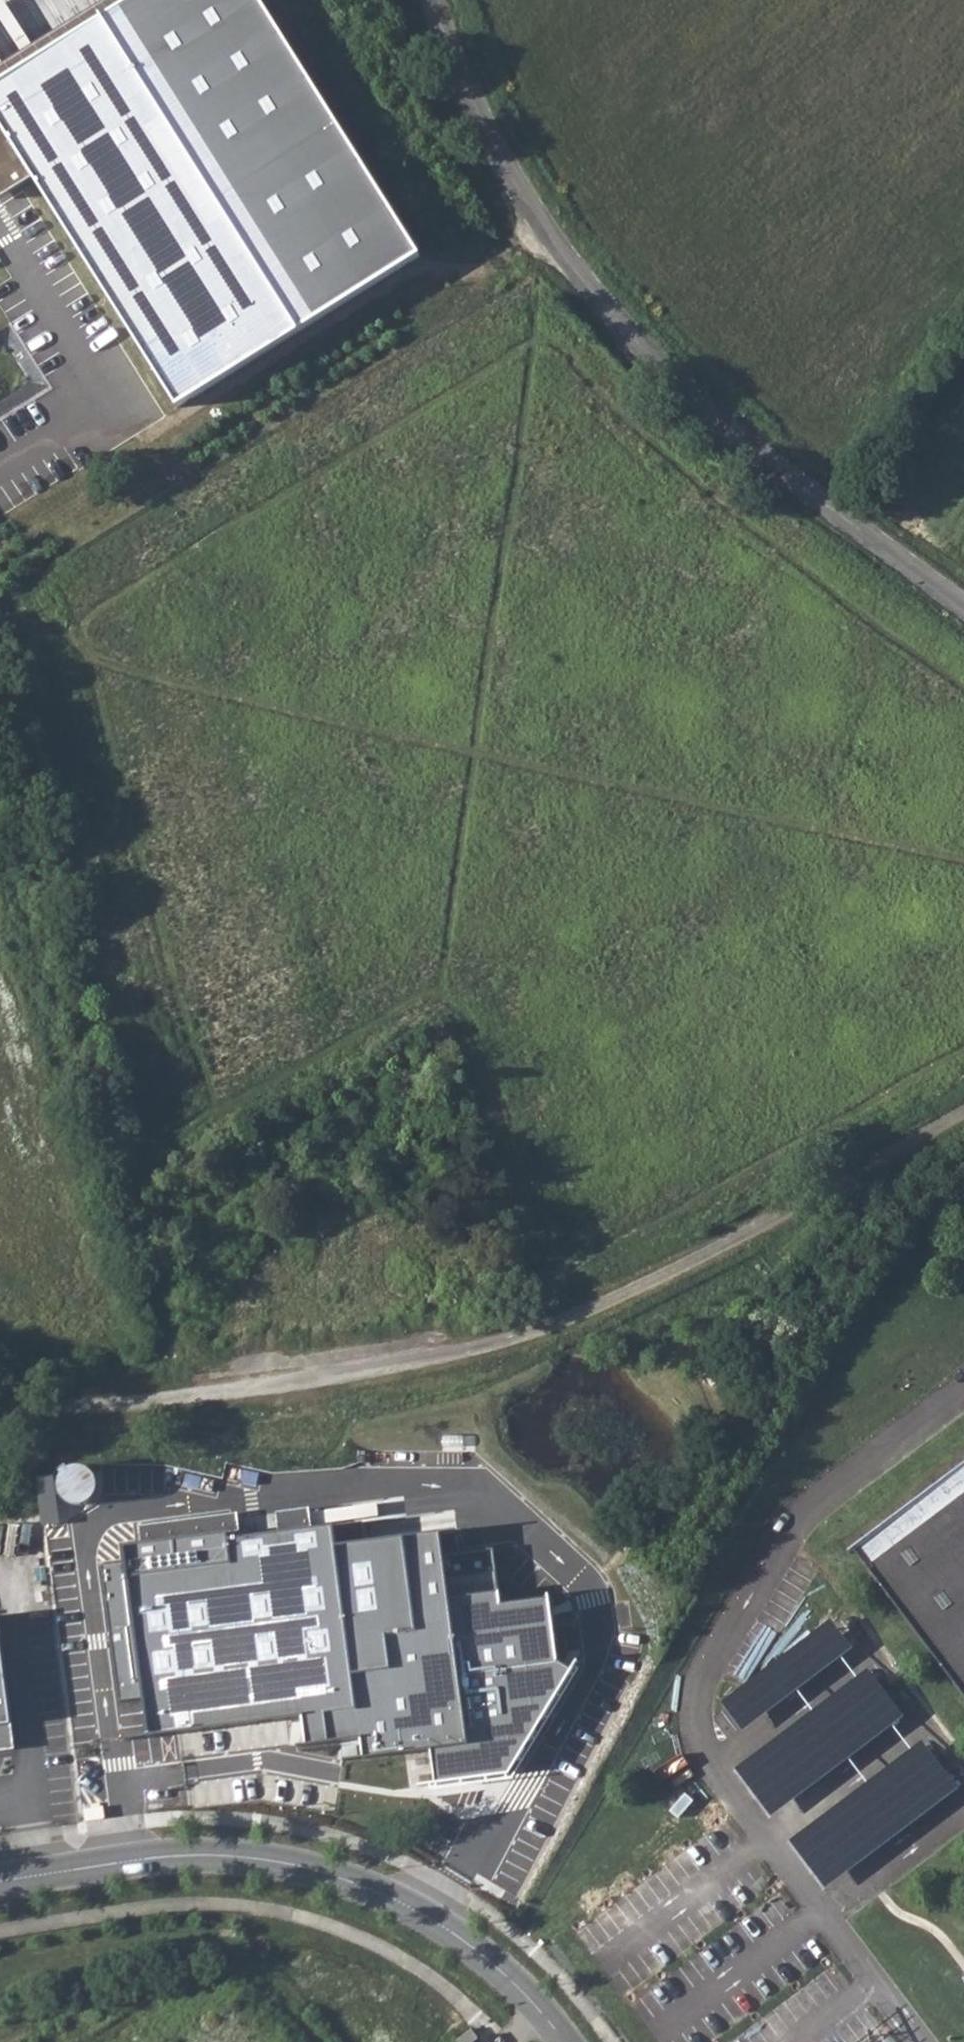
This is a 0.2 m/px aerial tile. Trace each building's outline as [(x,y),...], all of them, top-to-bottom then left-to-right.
[(0,81),(0,117),(181,404),(420,255),(260,0),(130,0),(0,81)] [(852,1549),(963,1697),(963,1464),(852,1549)] [(125,1564),(102,1566),(118,1702),(144,1700),(148,1739),(301,1718),(305,1747),(359,1737),(363,1756),(430,1747),(436,1782),(509,1776),(572,1670),(556,1664),(547,1598),(499,1605),(493,1548),(444,1556),(439,1531),(334,1549),(330,1527),(227,1542),(224,1534),(121,1549),(125,1564)] [(15,1749),(0,1632),(0,1751),(15,1749)]
